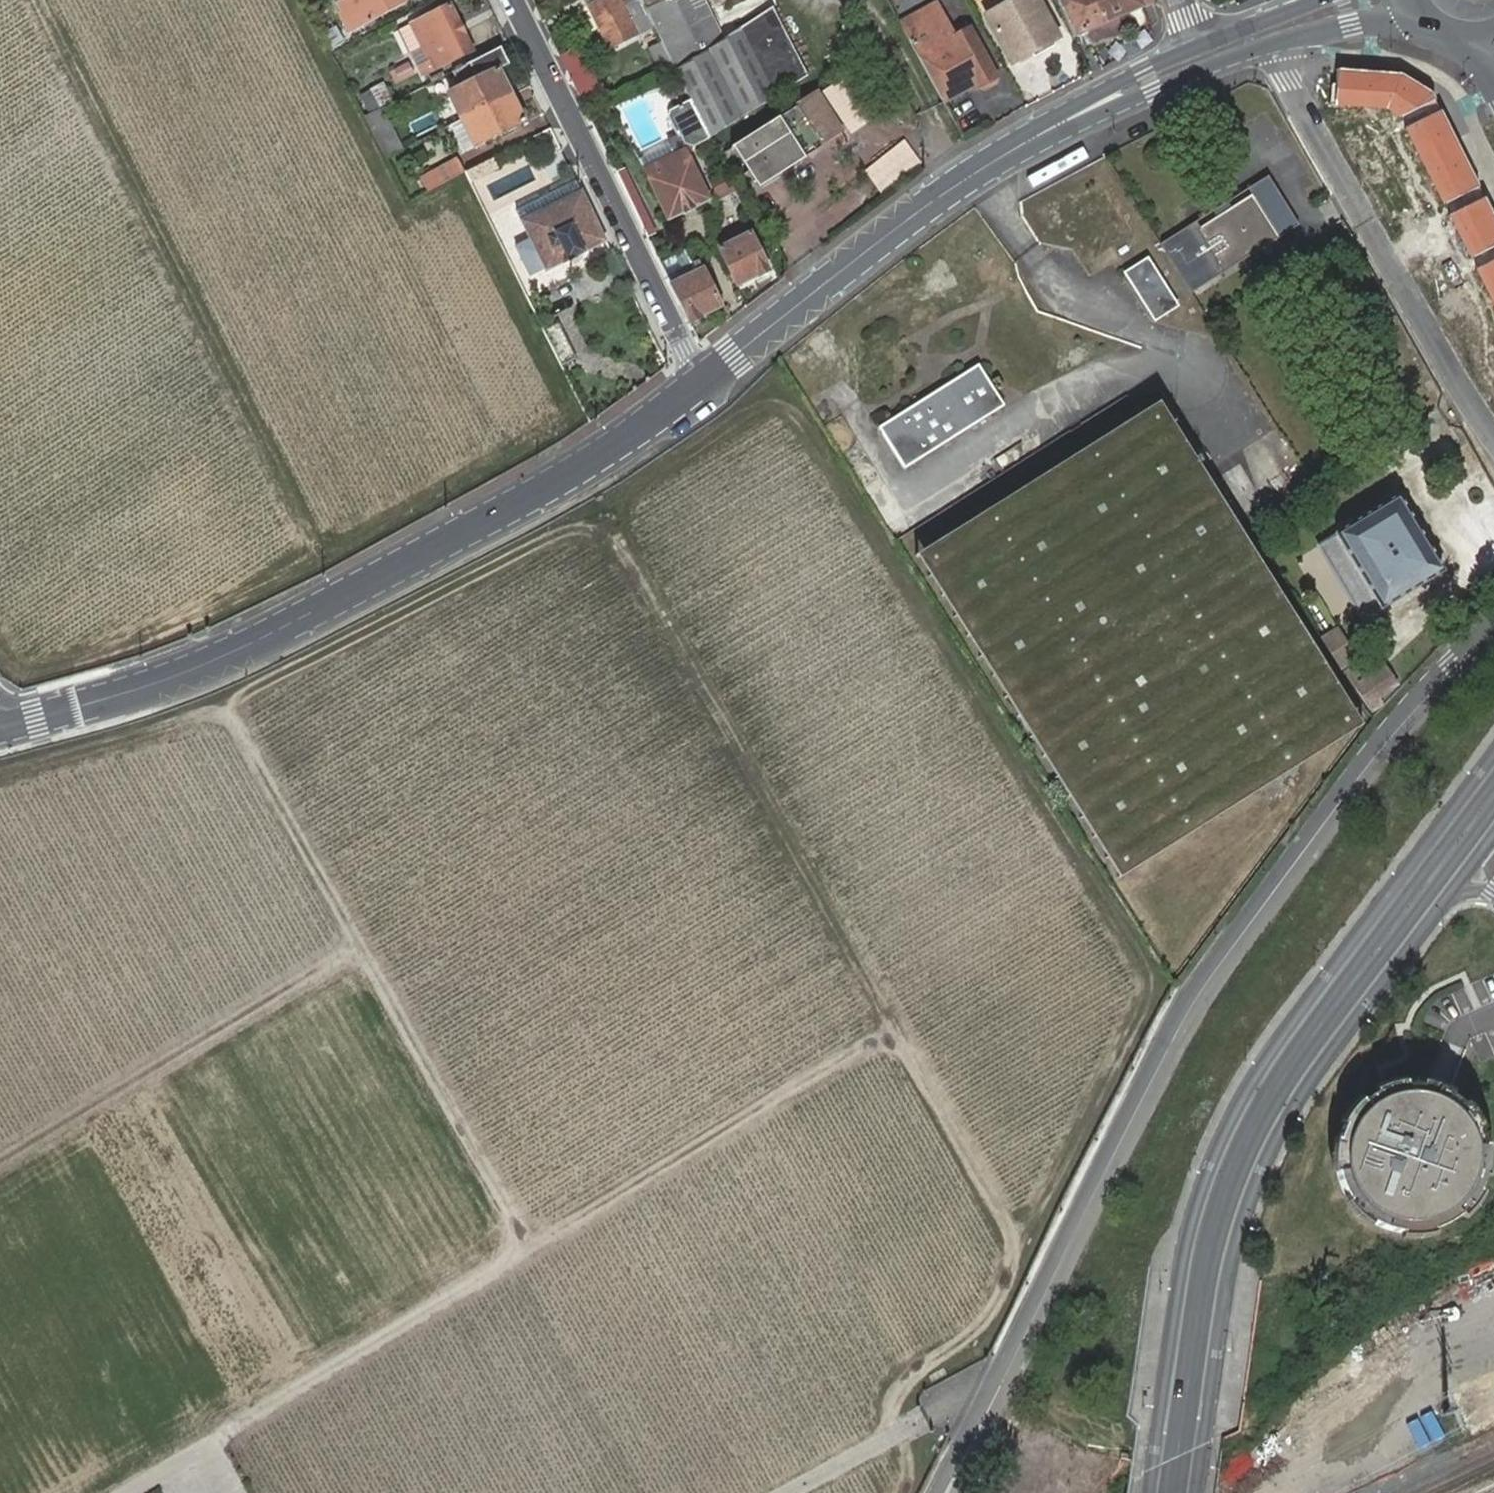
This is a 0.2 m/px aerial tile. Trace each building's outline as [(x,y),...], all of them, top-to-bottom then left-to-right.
[(408,0),(345,0),(346,2),(340,5),(345,15),(340,18),(349,35),(409,2),(408,0)] [(611,50),(655,27),(647,11),(641,0),(627,0),(621,3),(620,0),(587,0),(611,50)] [(651,10),(647,11),(655,27),(663,43),(676,70),(693,103),(710,138),(809,76),(774,9),(722,35),(704,0),(647,0),(651,10)] [(1037,0),(1015,0),(987,15),(1014,63),(1058,39),(1037,0)] [(1075,37),(1088,31),(1096,48),(1150,24),(1143,8),(1154,2),(1153,0),(1058,0),(1075,37)] [(905,31),(943,101),(976,82),(979,88),(983,89),(996,81),(997,77),(970,27),(968,29),(952,37),(948,31),(932,3),(921,9),(926,18),(905,31)] [(424,49),(435,71),(474,50),(475,50),(473,46),(472,47),(450,6),(413,26),(424,49)] [(899,22),(905,31),(926,18),(921,9),(899,22)] [(952,37),(968,29),(965,23),(948,31),(952,37)] [(336,30),(328,35),(336,50),(345,44),(336,30)] [(475,50),(480,59),(495,50),(488,38),(473,46),(475,50)] [(655,64),(661,76),(676,70),(663,43),(649,49),(655,64)] [(559,57),(570,79),(594,67),(583,45),(559,57)] [(480,59),(469,64),(477,80),(450,95),(463,121),(512,96),(499,67),(507,63),(500,48),(495,50),(480,59)] [(424,49),(412,55),(424,78),(435,71),(424,49)] [(408,63),(393,71),(399,84),(415,77),(408,63)] [(1399,75),(1338,72),(1337,91),(1391,93),(1405,102),(1416,85),(1399,75)] [(361,100),(370,118),(382,112),(394,105),(384,87),(361,100)] [(820,92),(735,147),(758,187),(845,132),(820,92)] [(512,96),(463,121),(477,148),(526,123),(512,96)] [(710,138),(693,103),(672,114),(670,119),(680,138),(669,143),(671,147),(675,156),(645,170),(668,220),(709,201),(690,162),(695,148),(711,140),(710,138)] [(1475,176),(1439,106),(1408,121),(1445,192),(1475,176)] [(370,118),(366,120),(386,160),(402,152),(382,112),(370,118)] [(463,121),(450,128),(463,155),(477,148),(463,121)] [(639,162),(645,170),(675,156),(671,147),(639,162)] [(1382,208),(1435,179),(1423,157),(1370,186),(1382,208)] [(452,158),(416,177),(426,195),(462,175),(452,158)] [(1267,176),(1245,190),(1249,197),(1272,233),(1295,219),(1267,176)] [(633,207),(641,203),(630,179),(621,183),(633,207)] [(736,189),(732,182),(714,190),(716,198),(736,189)] [(1060,211),(1090,258),(1131,232),(1101,185),(1060,211)] [(545,269),(547,273),(606,243),(580,189),(519,219),(526,233),(531,241),(516,249),(531,277),(545,269)] [(1484,194),(1454,209),(1475,249),(1493,240),(1493,215),(1484,194)] [(1196,221),(1160,244),(1192,293),(1276,240),(1272,233),(1249,197),(1225,212),(1200,228),(1196,221)] [(633,207),(645,231),(653,228),(641,203),(633,207)] [(716,240),(738,285),(770,270),(746,224),(741,227),(745,235),(725,245),(721,237),(716,240)] [(741,227),(721,237),(725,245),(745,235),(741,227)] [(667,277),(689,322),(721,307),(700,262),(693,264),(685,250),(676,254),(681,267),(671,271),(673,275),(667,277)] [(676,254),(660,262),(667,277),(673,275),(671,271),(681,267),(676,254)] [(1482,264),(1493,288),(1493,258),(1482,264)] [(1128,275),(1156,319),(1176,307),(1149,262),(1128,275)] [(558,323),(544,330),(562,366),(577,359),(558,323)] [(905,470),(1006,408),(979,367),(880,429),(905,470)] [(917,559),(1118,879),(1362,725),(1161,406),(917,559)] [(1382,607),(1442,570),(1397,494),(1335,531),(1337,534),(1316,546),(1360,617),(1381,604),(1382,607)] [(1397,685),(1374,652),(1358,662),(1337,628),(1320,638),(1339,667),(1343,672),(1369,714),(1382,706),(1377,698),(1397,685)] [(1478,1093),(1485,1067),(1461,1060),(1453,1086),(1478,1093)] [(1404,1079),(1377,1085),(1374,1087),(1376,1092),(1379,1099),(1405,1092),(1404,1084),(1404,1079)] [(1438,1085),(1428,1080),(1422,1080),(1421,1085),(1420,1093),(1444,1101),(1447,1094),(1449,1089),(1438,1085)] [(1476,1175),(1476,1147),(1484,1146),(1483,1143),(1479,1129),(1472,1132),(1458,1112),(1464,1107),(1447,1094),(1444,1101),(1420,1093),(1421,1085),(1404,1084),(1405,1092),(1379,1099),(1376,1092),(1362,1101),(1367,1107),(1351,1128),(1344,1125),(1338,1140),(1345,1142),(1344,1170),(1337,1171),(1349,1202),(1355,1197),(1375,1216),(1371,1223),(1401,1233),(1402,1225),(1430,1223),(1432,1230),(1459,1215),(1454,1209),(1471,1187),(1478,1191),(1483,1176),(1476,1175)] [(1359,1097),(1341,1118),(1339,1122),(1344,1125),(1351,1128),(1367,1107),(1362,1101),(1359,1097)] [(1484,1127),(1472,1107),(1468,1103),(1464,1107),(1458,1112),(1472,1132),(1479,1129),(1484,1127)] [(1333,1139),(1331,1166),(1332,1172),(1337,1171),(1344,1170),(1345,1142),(1338,1140),(1333,1139)] [(1488,1176),(1490,1150),(1489,1145),(1484,1146),(1476,1147),(1476,1175),(1483,1176),(1488,1176)] [(1463,1218),(1480,1198),(1482,1193),(1478,1191),(1471,1187),(1454,1209),(1459,1215),(1463,1218)] [(1345,1204),(1363,1224),(1368,1227),(1371,1223),(1375,1216),(1355,1197),(1349,1202),(1345,1204)] [(1400,1238),(1428,1237),(1433,1235),(1432,1230),(1430,1223),(1402,1225),(1401,1233),(1400,1238)]
